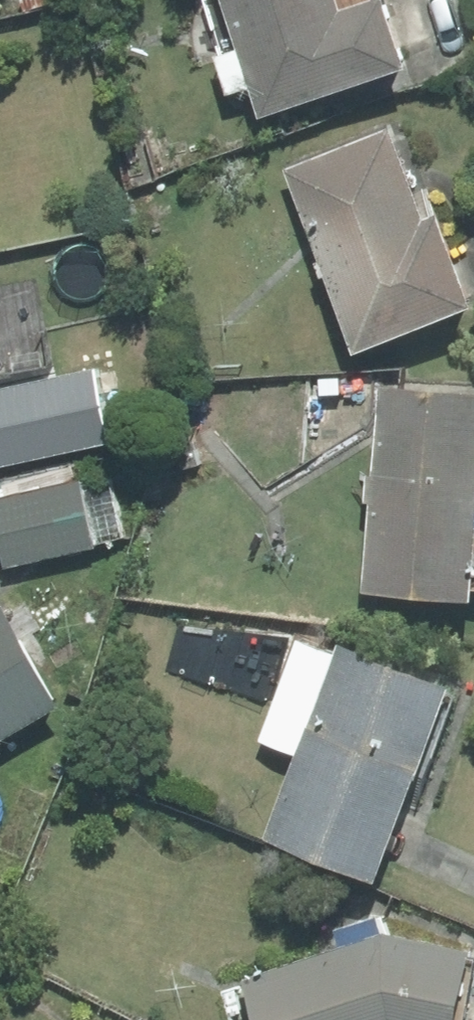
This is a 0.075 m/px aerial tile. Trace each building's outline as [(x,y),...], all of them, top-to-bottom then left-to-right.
[(275,109),(427,57),(407,0),(361,0),(358,1),(358,0),(237,0),(275,109)] [(299,165),(325,229),(373,343),(473,302),(473,252),(454,204),(439,210),(425,176),(403,122),(299,165)] [(59,365),(3,377),(0,377),(0,463),(76,448),(59,365)] [(391,380),(389,411),(386,467),(379,467),(378,496),(385,497),(381,582),(473,587),(473,384),(391,380)] [(90,475),(0,494),(15,561),(30,558),(105,541),(90,475)] [(71,698),(14,601),(0,609),(0,740),(71,698)] [(396,873),(466,680),(348,637),(278,831),(396,873)] [(251,976),(266,1019),(473,1019),(473,938),(398,926),(395,919),(369,928),(371,934),(251,976)]
